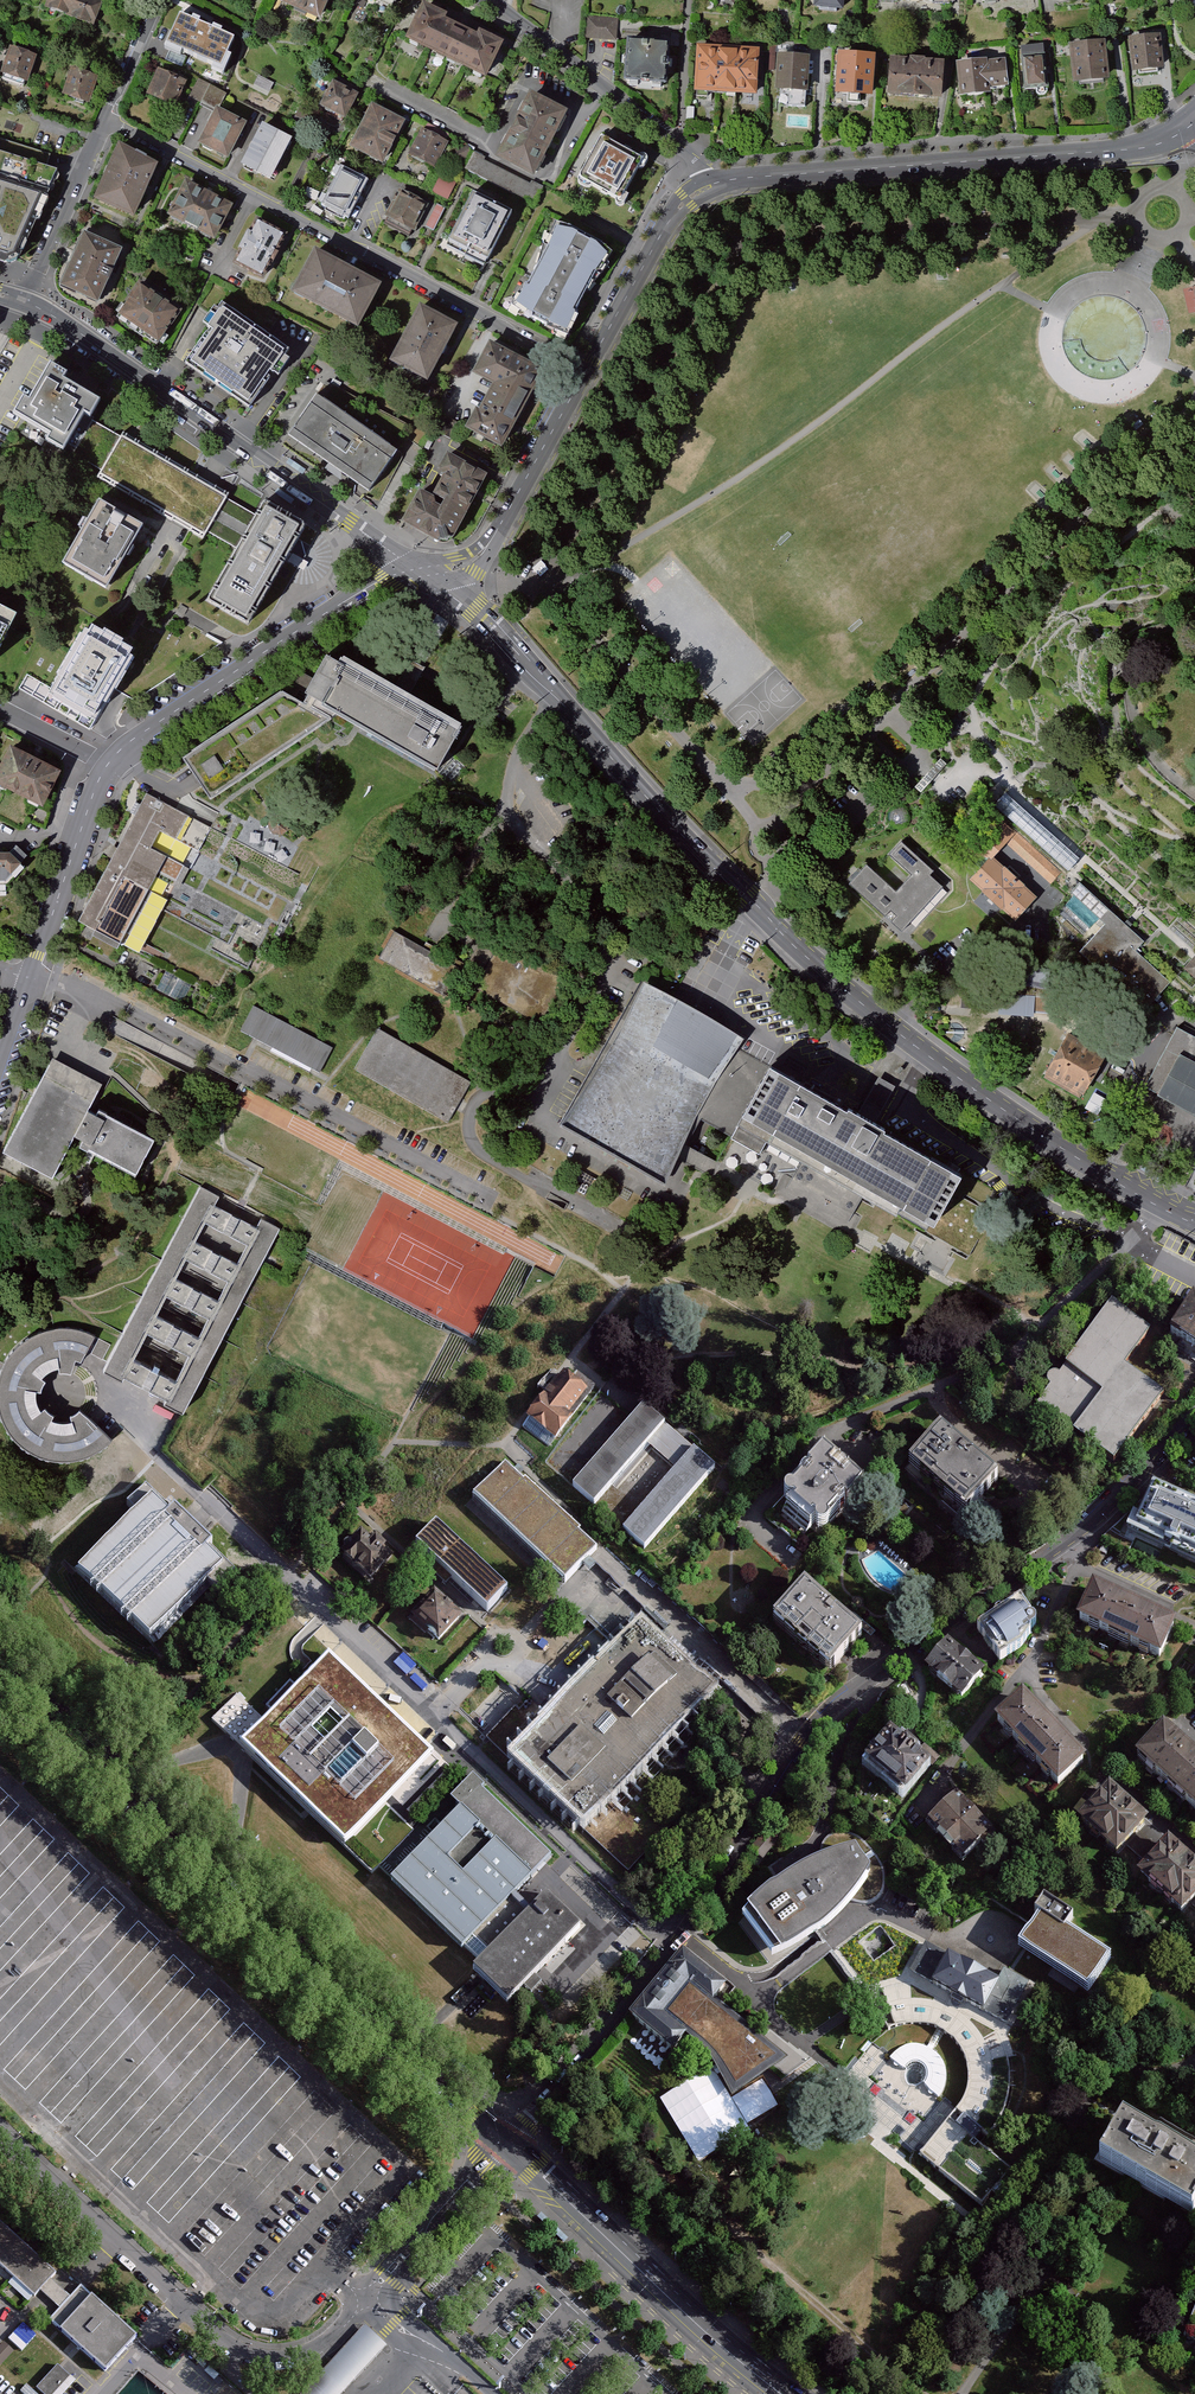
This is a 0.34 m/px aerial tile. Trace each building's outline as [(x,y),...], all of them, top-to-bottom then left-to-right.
[(47,3),(72,13),(76,0),(48,0),(47,3)] [(72,13),(97,22),(105,0),(76,0),(72,13)] [(328,0),(284,0),(281,7),(318,23),(328,0)] [(814,11),(840,13),(842,1),(851,2),(851,0),(815,0),(814,11)] [(422,7),(405,44),(445,63),(461,31),(445,23),(447,18),(422,7)] [(188,11),(173,40),(205,56),(218,30),(208,25),(210,22),(188,11)] [(619,20),(588,17),(586,39),(617,42),(619,20)] [(477,39),(461,31),(445,63),(486,83),(503,46),(479,35),(477,39)] [(1162,38),(1135,41),(1138,76),(1166,73),(1162,38)] [(666,89),(669,45),(625,42),(622,86),(666,89)] [(37,53),(13,44),(3,72),(27,81),(37,53)] [(1105,44),(1075,47),(1079,87),(1110,84),(1105,44)] [(1046,47),(1023,49),(1027,92),(1050,90),(1046,47)] [(200,66),(166,49),(161,60),(195,76),(200,66)] [(713,94),(715,50),(696,49),(694,93),(713,94)] [(737,51),(715,50),(713,94),(734,96),(737,51)] [(737,51),(734,96),(755,97),(757,53),(737,51)] [(874,59),(840,56),(837,99),(870,101),(874,59)] [(808,59),(778,57),(776,94),(806,96),(808,59)] [(912,65),(890,64),(887,99),(943,103),(945,68),(924,66),(924,64),(912,63),(912,65)] [(991,97),(991,90),(987,66),(987,63),(960,66),(964,100),(991,97)] [(1007,64),(987,66),(991,90),(1010,88),(1007,64)] [(99,73),(75,65),(66,93),(90,101),(99,73)] [(184,83),(158,72),(147,97),(173,109),(184,83)] [(229,92),(200,78),(192,95),(221,109),(229,92)] [(357,97),(333,85),(321,108),(346,120),(357,97)] [(564,115),(529,97),(503,148),(539,166),(564,115)] [(405,124),(372,107),(349,150),(383,168),(405,124)] [(245,126),(214,110),(196,145),(227,161),(245,126)] [(293,142),(266,128),(245,170),(272,184),(293,142)] [(449,140),(426,129),(413,156),(435,167),(449,140)] [(476,154),(469,142),(457,149),(464,161),(476,154)] [(594,145),(572,186),(614,208),(635,167),(594,145)] [(159,165),(122,149),(98,199),(135,216),(159,165)] [(0,152),(0,262),(7,264),(22,258),(59,171),(0,152)] [(544,188),(533,182),(532,185),(488,163),(489,160),(476,154),(468,170),(536,204),(544,188)] [(344,164),(322,205),(353,221),(374,180),(344,164)] [(451,200),(460,183),(444,174),(435,192),(451,200)] [(232,204),(189,182),(172,215),(215,237),(232,204)] [(513,214),(474,195),(450,241),(489,261),(513,214)] [(385,224),(412,237),(426,210),(399,196),(385,224)] [(448,209),(439,205),(428,228),(437,232),(448,209)] [(264,277),(286,236),(260,223),(255,233),(250,231),(241,249),(245,251),(238,264),(264,277)] [(571,233),(554,231),(546,250),(547,252),(526,291),(523,290),(513,308),(526,317),(549,329),(565,335),(574,317),(572,315),(592,275),(595,275),(607,257),(591,241),(579,235),(578,236),(571,233)] [(123,250),(87,235),(64,286),(99,302),(123,250)] [(380,287),(317,254),(296,294),(359,327),(380,287)] [(178,312),(140,285),(120,313),(157,340),(178,312)] [(207,335),(187,364),(219,386),(260,327),(226,304),(211,326),(216,329),(211,338),(207,335)] [(457,326),(422,308),(394,363),(429,381),(457,326)] [(294,350),(260,327),(219,386),(253,409),(270,384),(267,382),(275,371),(278,373),(294,350)] [(542,369),(493,343),(477,374),(497,384),(482,413),(478,411),(469,428),(502,445),(542,369)] [(68,373),(51,364),(29,401),(23,398),(14,414),(52,436),(48,443),(64,452),(87,414),(92,418),(102,402),(64,379),(68,373)] [(373,492),(402,449),(320,393),(291,435),(373,492)] [(182,525),(207,540),(230,500),(206,486),(123,437),(99,477),(182,525)] [(471,505),(487,475),(448,454),(440,468),(448,473),(440,488),(471,505)] [(306,470),(289,459),(286,463),(302,474),(306,470)] [(294,499),(278,488),(274,493),(291,505),(294,499)] [(454,536),(471,505),(440,488),(435,499),(422,492),(406,522),(439,539),(445,541),(451,539),(454,536)] [(110,590),(148,524),(102,497),(64,563),(110,590)] [(252,624),(308,527),(307,524),(268,501),(266,502),(209,599),(210,602),(248,624),(252,624)] [(22,611),(0,600),(0,655),(22,611)] [(126,642),(128,639),(108,627),(106,630),(95,624),(92,630),(88,627),(60,676),(64,678),(56,693),(57,694),(55,698),(94,720),(96,715),(99,717),(107,703),(111,705),(121,686),(138,657),(134,654),(137,648),(126,642)] [(184,759),(213,801),(335,720),(333,718),(336,713),(425,765),(426,763),(428,764),(453,721),(451,720),(453,717),(412,694),(427,667),(411,658),(396,685),(346,656),(343,661),(332,654),(310,693),(314,696),(308,705),(286,691),(184,759)] [(940,708),(931,717),(937,724),(947,715),(940,708)] [(13,746),(0,772),(0,786),(47,810),(66,772),(13,746)] [(1079,859),(1005,793),(995,805),(1069,870),(1079,859)] [(213,829),(150,796),(82,925),(99,934),(96,940),(122,954),(163,875),(178,883),(187,867),(154,850),(163,833),(200,853),(213,829)] [(275,817),(271,821),(269,828),(274,836),(283,837),(289,833),(291,826),(288,819),(282,816),(275,817)] [(1014,831),(997,816),(970,846),(985,859),(987,861),(992,855),(1005,841),(1014,831)] [(1016,829),(1014,831),(1005,841),(1050,882),(1061,870),(1016,829)] [(871,863),(853,883),(905,931),(945,886),(932,875),(936,871),(902,840),(891,853),(914,874),(900,889),(871,863)] [(30,858),(19,848),(12,855),(0,855),(0,872),(6,872),(13,878),(30,858)] [(1037,896),(992,855),(987,861),(985,859),(971,876),(1017,917),(1037,896)] [(1129,925),(1081,881),(1072,891),(1107,922),(1081,950),(1146,1009),(1172,981),(1138,950),(1146,941),(1129,925)] [(396,932),(380,959),(434,991),(450,963),(396,932)] [(476,989),(543,1026),(568,983),(501,945),(476,989)] [(1186,967),(1194,975),(1194,957),(1186,967)] [(195,984),(169,970),(158,991),(184,1005),(195,984)] [(743,1039),(644,983),(563,1127),(661,1183),(699,1116),(737,1049),(743,1039)] [(1028,996),(1001,995),(1000,1014),(1028,1015),(1028,996)] [(332,1048),(254,1007),(241,1031),(319,1072),(332,1048)] [(378,1029),(355,1069),(449,1124),(472,1084),(378,1029)] [(1178,1030),(1146,1089),(1194,1115),(1194,1040),(1178,1030)] [(1107,1055),(1067,1034),(1047,1070),(1050,1071),(1047,1077),(1081,1096),(1084,1091),(1086,1092),(1107,1055)] [(846,1109),(737,1049),(699,1116),(762,1151),(768,1139),(935,1230),(965,1176),(883,1131),(884,1128),(875,1123),(895,1086),(879,1077),(859,1114),(847,1107),(846,1109)] [(103,1085),(53,1059),(3,1155),(53,1181),(74,1142),(85,1148),(83,1152),(136,1179),(156,1141),(99,1111),(96,1117),(89,1113),(103,1085)] [(1144,1164),(1141,1169),(1158,1179),(1161,1174),(1144,1164)] [(162,1406),(160,1411),(179,1421),(203,1375),(282,1230),(263,1219),(258,1228),(216,1205),(220,1197),(202,1187),(99,1377),(118,1387),(120,1383),(162,1406)] [(1127,1367),(1152,1331),(1114,1303),(1061,1377),(1057,1375),(1053,1376),(1050,1378),(1048,1383),(1049,1387),(1051,1390),(1038,1408),(1117,1465),(1167,1396),(1127,1367)] [(1174,1336),(1194,1350),(1194,1304),(1174,1336)] [(78,1414),(73,1417),(68,1420),(70,1425),(63,1426),(55,1426),(49,1424),(51,1419),(46,1416),(42,1411),(38,1414),(34,1408),(32,1401),(32,1394),(38,1395),(39,1389),(42,1384),(39,1382),(43,1377),(49,1372),(56,1371),(57,1375),(62,1375),(69,1376),(74,1362),(80,1364),(93,1339),(78,1333),(64,1331),(52,1331),(37,1335),(25,1341),(13,1351),(3,1362),(0,1368),(0,1426),(6,1438),(15,1448),(27,1456),(43,1463),(63,1465),(79,1463),(95,1456),(109,1444),(78,1414)] [(98,1338),(84,1366),(95,1372),(109,1343),(98,1338)] [(570,1420),(589,1393),(565,1375),(528,1424),(558,1446),(575,1423),(570,1420)] [(619,1402),(569,1459),(583,1472),(621,1428),(642,1446),(607,1487),(622,1500),(669,1446),(619,1402)] [(1000,1482),(940,1431),(908,1469),(967,1520),(1000,1482)] [(839,1467),(823,1453),(807,1472),(810,1474),(809,1476),(806,1475),(802,1477),(800,1481),(801,1485),(792,1495),(788,1495),(784,1497),(782,1500),(783,1504),(785,1507),(787,1508),(789,1508),(785,1514),(810,1535),(814,1530),(814,1533),(816,1535),(819,1537),(822,1536),(826,1535),(828,1532),(828,1528),(827,1525),(835,1515),(839,1516),(843,1514),(845,1510),(843,1506),(845,1504),(849,1508),(865,1489),(848,1475),(849,1472),(848,1470),(847,1468),(844,1467),(842,1466),(839,1467)] [(562,1587),(595,1553),(580,1538),(583,1535),(527,1482),(523,1486),(507,1470),(474,1505),(562,1587)] [(172,1511),(146,1487),(126,1509),(135,1518),(74,1583),(147,1652),(208,1588),(216,1595),(237,1572),(211,1548),(215,1544),(176,1508),(172,1511)] [(1137,1528),(1194,1554),(1194,1508),(1155,1489),(1137,1528)] [(437,1521),(416,1543),(431,1559),(452,1578),(486,1611),(508,1588),(437,1521)] [(368,1592),(391,1567),(384,1560),(387,1557),(375,1546),(372,1549),(362,1540),(338,1565),(368,1592)] [(452,1578),(431,1559),(425,1565),(446,1584),(452,1578)] [(803,1590),(771,1627),(831,1679),(863,1641),(803,1590)] [(1093,1591),(1076,1628),(1162,1667),(1179,1630),(1156,1620),(1112,1599),(1093,1591)] [(439,1652),(463,1626),(433,1599),(410,1625),(439,1652)] [(1023,1603),(978,1635),(1002,1667),(1023,1652),(1032,1639),(1031,1637),(1033,1636),(1036,1633),(1038,1630),(1038,1626),(1036,1624),(1033,1622),(1030,1623),(1029,1621),(1033,1618),(1023,1603)] [(503,1771),(575,1838),(710,1695),(638,1627),(503,1771)] [(949,1649),(926,1676),(964,1706),(988,1680),(949,1649)] [(210,1722),(372,1877),(416,1833),(387,1804),(433,1756),(325,1653),(292,1687),(288,1683),(263,1708),(267,1712),(261,1718),(244,1702),(246,1700),(239,1694),(237,1696),(236,1695),(210,1722)] [(1025,1694),(996,1721),(1061,1790),(1090,1763),(1073,1744),(1045,1716),(1025,1694)] [(1194,1776),(1194,1758),(1164,1730),(1137,1759),(1177,1795),(1194,1776)] [(892,1731),(865,1761),(906,1796),(932,1765),(920,1755),(922,1752),(907,1739),(905,1742),(892,1731)] [(473,1775),(447,1801),(456,1810),(386,1882),(459,1950),(465,1945),(478,1958),(471,1966),(508,2003),(578,1926),(542,1892),(526,1907),(516,1897),(555,1858),(481,1786),(483,1784),(473,1775)] [(1194,1812),(1194,1776),(1177,1795),(1194,1812)] [(1111,1787),(1079,1822),(1119,1858),(1151,1823),(1111,1787)] [(957,1795),(927,1824),(964,1861),(993,1832),(957,1795)] [(1137,1875),(1184,1916),(1194,1904),(1194,1862),(1169,1839),(1137,1875)] [(761,1894),(743,1911),(777,1957),(811,1938),(833,1918),(851,1897),(861,1882),(867,1871),(852,1850),(834,1855),(815,1862),(795,1872),(779,1882),(761,1894)] [(1082,1912),(1052,1893),(1043,1906),(1048,1909),(1026,1942),(1096,1988),(1119,1953),(1074,1924),(1082,1912)] [(929,1941),(913,1971),(1010,2023),(1032,1983),(1007,1969),(1001,1980),(929,1941)] [(734,2099),(790,2058),(724,2004),(737,1988),(684,1947),(630,2013),(674,2051),(688,2036),(708,2052),(734,2099)] [(924,2156),(986,2206),(1014,2171),(971,2136),(980,2126),(986,2118),(993,2107),(996,2096),(997,2084),(996,2072),(994,2059),(1010,2056),(1006,2044),(1000,2031),(986,2038),(979,2029),(971,2020),(961,2013),(954,2008),(947,2005),(936,2001),(925,1999),(914,1998),(913,1982),(905,1982),(898,1983),(890,1986),(883,1989),(898,2027),(915,2023),(923,2023),(939,2027),(955,2037),(965,2050),(971,2065),(972,2082),(968,2097),(960,2112),(924,2156)] [(874,2081),(922,2119),(941,2097),(946,2089),(948,2079),(947,2069),(941,2058),(935,2052),(926,2048),(915,2047),(906,2048),(896,2054),(889,2062),(874,2081)] [(1099,2161),(1144,2188),(1168,2147),(1123,2120),(1099,2161)] [(1189,2214),(1194,2205),(1194,2163),(1168,2147),(1144,2188),(1189,2214)] [(0,2224),(0,2265),(36,2298),(40,2293),(62,2312),(72,2301),(51,2282),(57,2276),(0,2224)] [(95,2299),(62,2334),(106,2373),(137,2340),(95,2299)] [(1185,2335),(1194,2342),(1194,2309),(1185,2335)] [(364,2327),(302,2393),(343,2393),(386,2348),(364,2327)] [(0,2347),(0,2366),(17,2353),(5,2343),(0,2347)] [(74,2382),(57,2365),(35,2388),(41,2393),(62,2393),(74,2382)]
